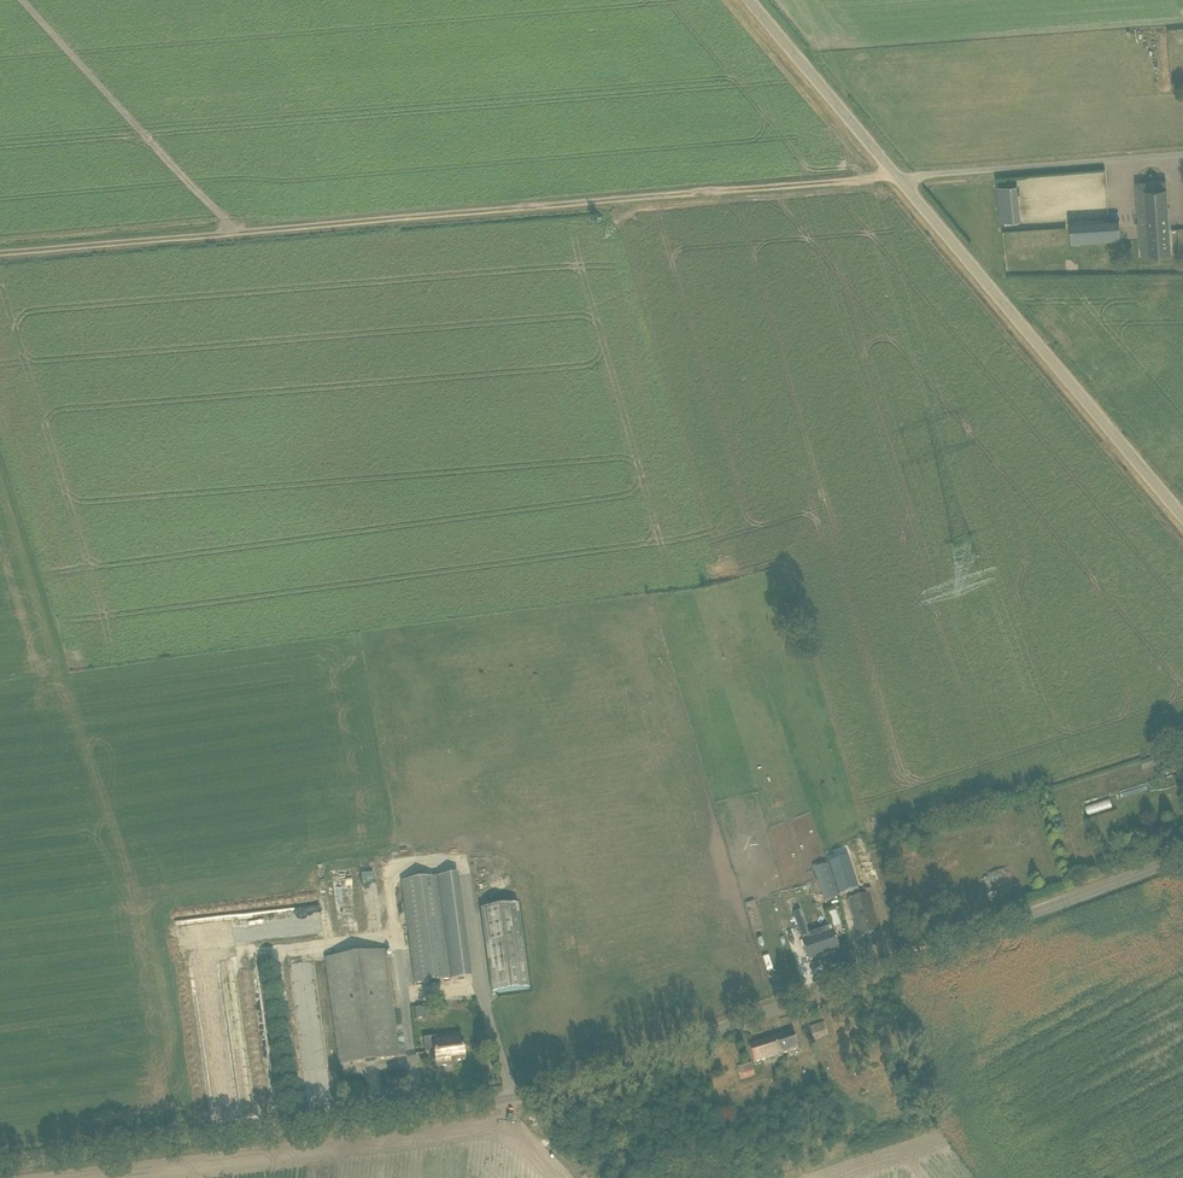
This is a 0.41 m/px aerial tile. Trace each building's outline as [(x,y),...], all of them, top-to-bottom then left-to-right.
[(1171,252),(1167,188),(1145,190),(1144,182),(1136,183),(1140,232),(1141,247),(1148,247),(1149,254),(1171,252)] [(995,185),(997,221),(1017,220),(1016,184),(995,185)] [(1111,240),(1110,220),(1070,223),(1072,242),(1111,240)] [(1085,814),(1111,808),(1109,799),(1083,804),(1085,814)] [(839,894),(858,888),(848,858),(829,864),(839,894)] [(416,985),(451,980),(437,878),(402,882),(416,985)] [(821,895),(824,902),(838,898),(835,890),(821,895)] [(858,937),(879,932),(869,894),(848,899),(858,937)] [(830,921),(839,920),(837,912),(828,914),(830,921)] [(803,943),(809,960),(826,954),(826,952),(829,951),(830,953),(839,950),(833,932),(829,934),(827,928),(808,935),(810,940),(803,943)] [(326,959),(340,1065),(399,1058),(385,951),(326,959)] [(493,995),(497,994),(529,990),(528,978),(491,982),(493,995)] [(810,1028),(814,1039),(814,1040),(828,1036),(824,1024),(810,1028)] [(799,1049),(793,1032),(749,1045),(754,1063),(799,1049)] [(301,1044),(302,1063),(324,1062),(322,1037),(312,1037),(313,1044),(301,1044)] [(462,1041),(437,1044),(436,1044),(435,1038),(424,1039),(425,1049),(428,1048),(428,1053),(435,1052),(437,1067),(448,1066),(448,1062),(465,1060),(462,1041)] [(737,1067),(741,1081),(755,1077),(751,1063),(737,1067)]
